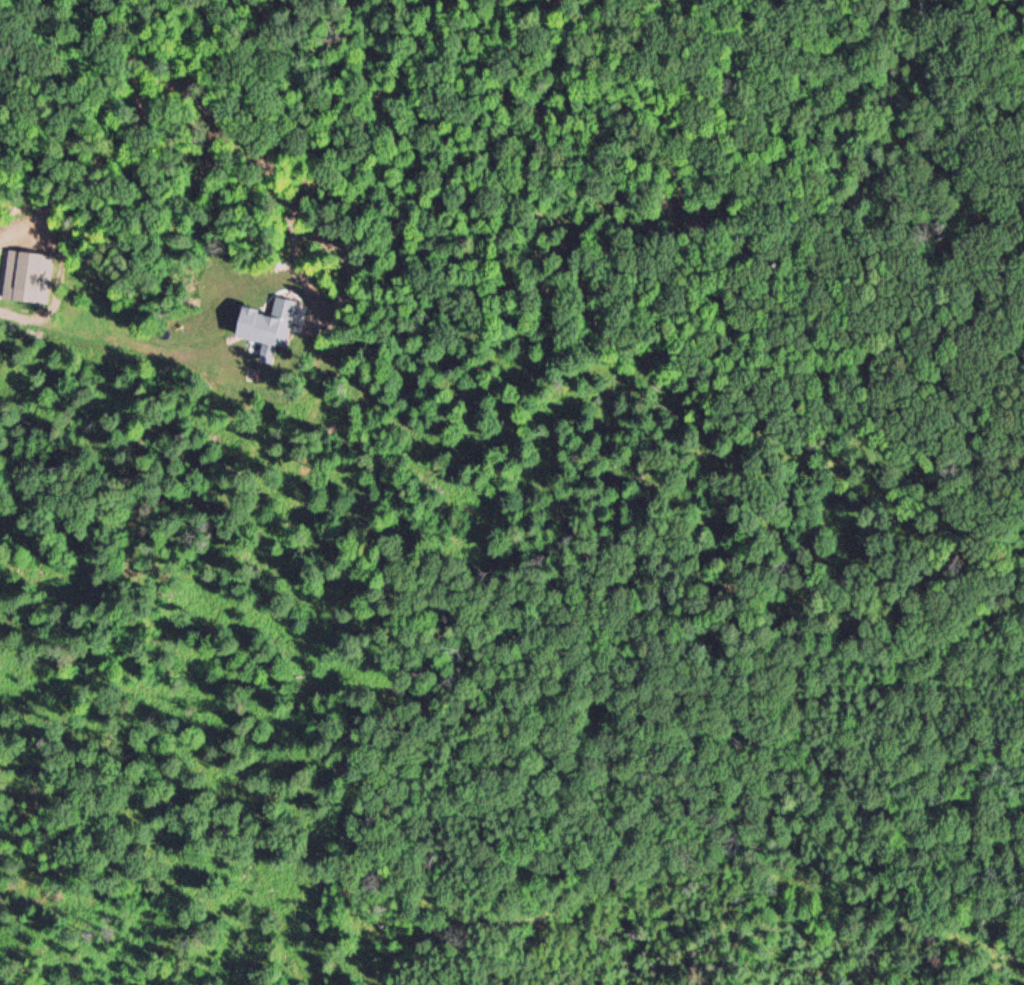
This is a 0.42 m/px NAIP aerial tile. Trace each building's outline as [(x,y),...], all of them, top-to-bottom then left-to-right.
[(2,297),(47,302),(53,253),(7,249),(2,297)]
